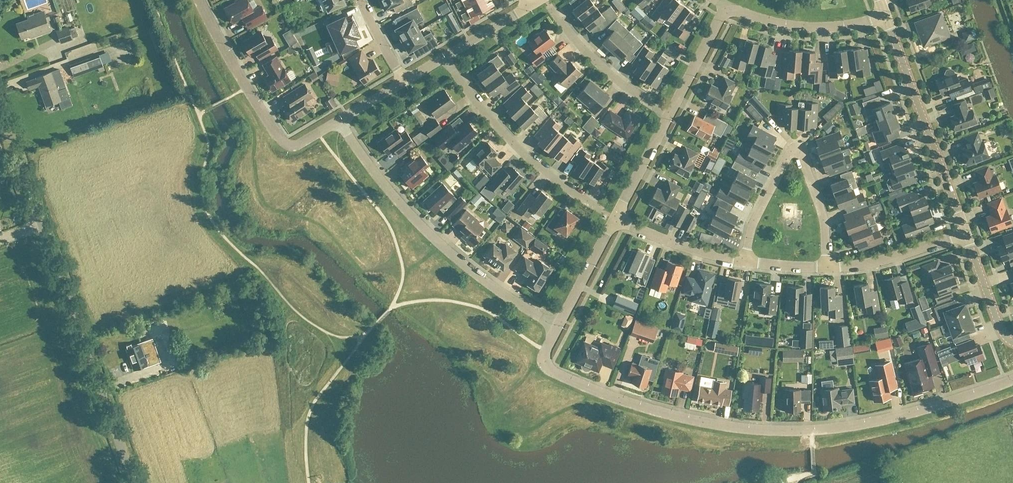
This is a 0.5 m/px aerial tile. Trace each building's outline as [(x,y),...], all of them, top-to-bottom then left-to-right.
[(224,9),(232,23),(242,18),(247,28),(266,17),(260,7),(253,11),(247,0),(238,0),(235,2),(236,3),(224,9)] [(345,5),(343,0),(322,0),(327,12),(345,5)] [(381,2),(379,2),(383,10),(392,6),(395,13),(413,5),(410,0),(380,0),(381,2)] [(463,1),(456,4),(459,10),(465,7),(464,5),(474,0),(462,0),(463,1)] [(465,7),(468,12),(462,15),(465,21),(472,18),(471,16),(493,5),(490,0),(474,0),(464,5),(465,7)] [(581,3),(573,10),(581,20),(596,8),(591,2),(594,0),(581,0),(581,3)] [(683,6),(675,0),(672,0),(669,3),(665,0),(663,0),(652,15),(662,23),(666,17),(672,22),(683,6)] [(911,12),(931,5),(929,0),(906,0),(911,12)] [(438,7),(442,16),(450,11),(445,3),(438,7)] [(617,6),(621,12),(625,9),(620,3),(617,6)] [(639,21),(645,15),(636,6),(630,12),(639,21)] [(694,14),(683,6),(672,22),(678,26),(673,32),(683,39),(696,23),(690,19),(694,14)] [(600,14),(596,8),(581,20),(589,30),(596,25),(596,24),(599,25),(602,29),(603,29),(617,16),(610,7),(600,14)] [(416,9),(401,17),(405,24),(393,31),(398,38),(399,37),(401,41),(419,31),(415,25),(423,20),(416,9)] [(49,31),(42,12),(27,18),(28,21),(16,25),(21,39),(40,32),(41,35),(49,31)] [(940,14),(915,23),(923,47),(949,37),(940,14)] [(640,22),(647,27),(651,21),(645,16),(640,22)] [(354,39),(359,36),(352,22),(347,24),(344,18),(328,25),(340,53),(356,45),(354,39)] [(611,51),(622,39),(618,34),(624,28),(616,20),(606,30),(611,34),(602,43),(611,51)] [(457,25),(451,28),(454,33),(460,30),(457,25)] [(68,27),(55,31),(59,44),(72,40),(71,38),(77,37),(74,28),(69,30),(68,27)] [(147,31),(156,54),(163,51),(155,28),(147,31)] [(533,52),(528,56),(535,66),(545,59),(541,53),(554,43),(544,30),(539,35),(537,34),(533,37),(533,39),(528,43),(533,49),(533,52)] [(970,30),(961,33),(964,42),(973,39),(970,30)] [(419,31),(401,41),(403,44),(402,45),(406,53),(418,46),(423,55),(438,46),(431,34),(423,38),(419,31)] [(260,32),(242,43),(250,56),(254,53),(259,60),(266,56),(277,49),(270,38),(265,41),(260,32)] [(290,34),(283,39),(288,48),(296,43),(290,34)] [(622,39),(611,51),(620,59),(628,50),(632,54),(642,44),(633,36),(627,43),(622,39)] [(126,40),(102,48),(108,68),(133,60),(126,40)] [(753,63),(758,44),(746,41),(742,54),(735,52),(731,67),(743,70),(745,60),(753,63)] [(297,43),(286,49),(290,55),(300,49),(297,43)] [(967,49),(972,52),(975,51),(972,43),(966,45),(967,49)] [(676,49),(682,54),(686,48),(679,44),(676,49)] [(758,44),(753,63),(761,65),(758,74),(769,78),(775,56),(769,54),(771,48),(758,44)] [(644,79),(655,63),(649,59),(653,53),(643,46),(631,63),(637,67),(633,72),(644,79)] [(679,53),(668,46),(664,51),(675,59),(679,53)] [(859,49),(846,50),(849,73),(849,69),(855,68),(856,77),(869,75),(866,50),(859,51),(859,49)] [(849,73),(846,50),(833,52),(833,55),(827,56),(829,78),(837,77),(837,74),(849,73)] [(800,71),(802,52),(789,51),(789,53),(781,52),(779,78),(792,79),(793,71),(800,71)] [(366,61),(361,52),(349,59),(356,71),(355,71),(363,84),(380,73),(372,60),(367,64),(366,61)] [(517,61),(510,52),(506,56),(509,61),(508,62),(511,65),(517,61)] [(815,52),(802,52),(800,71),(808,72),(807,82),(819,83),(820,83),(821,63),(814,63),(815,52)] [(98,55),(69,66),(73,77),(103,67),(98,55)] [(485,85),(500,74),(496,68),(503,63),(497,55),(491,60),(490,60),(481,67),(483,70),(477,75),(485,85)] [(558,55),(548,64),(557,73),(554,75),(566,88),(574,81),(573,80),(580,73),(569,61),(566,64),(558,55)] [(655,63),(644,79),(655,87),(667,69),(662,66),(666,60),(661,56),(655,64),(655,63)] [(270,75),(264,79),(271,92),(290,81),(282,68),(276,57),(263,65),(267,72),(268,71),(270,75)] [(318,61),(315,71),(321,73),(324,63),(318,61)] [(533,71),(530,66),(524,70),(528,75),(533,71)] [(943,75),(945,78),(936,81),(941,95),(949,92),(951,98),(971,91),(966,79),(958,82),(955,74),(954,74),(953,71),(949,69),(945,70),(943,75)] [(50,73),(25,82),(29,91),(38,87),(45,107),(61,101),(60,101),(68,98),(58,70),(50,73)] [(540,81),(543,77),(536,72),(533,76),(540,81)] [(324,84),(337,87),(339,76),(327,73),(324,84)] [(312,83),(318,79),(315,74),(309,77),(312,83)] [(500,74),(485,85),(493,96),(499,91),(502,91),(504,95),(503,96),(504,96),(519,85),(511,74),(504,79),(500,74)] [(711,85),(704,99),(724,109),(731,96),(730,95),(736,83),(724,77),(718,89),(711,85)] [(883,90),(879,80),(874,82),(877,92),(883,90)] [(988,80),(973,86),(975,93),(991,87),(988,80)] [(608,97),(590,81),(579,95),(586,101),(585,102),(590,107),(587,109),(594,114),(595,113),(608,97)] [(825,94),(841,103),(845,96),(834,89),(833,83),(824,83),(825,87),(825,94)] [(288,104),(282,107),(291,121),(310,110),(305,101),(312,97),(304,85),(284,97),(288,104)] [(515,120),(529,106),(525,103),(525,100),(531,95),(522,86),(503,104),(508,109),(506,111),(515,120)] [(982,92),(985,101),(995,97),(992,88),(982,92)] [(444,91),(426,104),(436,118),(454,105),(444,91)] [(330,105),(339,100),(336,93),(326,97),(330,105)] [(754,108),(760,102),(753,95),(747,100),(754,108)] [(558,96),(553,101),(557,106),(562,101),(558,96)] [(877,121),(894,115),(889,103),(881,106),(878,97),(861,103),(867,117),(874,114),(877,121)] [(956,115),(949,117),(954,132),(976,123),(971,109),(968,110),(964,100),(951,105),(954,113),(955,112),(956,115)] [(949,102),(940,105),(942,112),(951,108),(949,102)] [(798,103),(797,109),(796,128),(809,129),(809,127),(816,127),(817,104),(798,103)] [(860,113),(856,103),(846,106),(850,117),(860,113)] [(796,128),(797,109),(791,108),(791,105),(778,104),(777,125),(784,125),(784,127),(796,128)] [(414,105),(409,109),(419,125),(425,121),(418,111),(414,105)] [(750,105),(745,109),(749,113),(754,109),(750,105)] [(529,106),(515,120),(523,129),(533,120),(538,125),(547,116),(538,106),(533,111),(529,106)] [(833,107),(822,117),(827,122),(837,112),(833,107)] [(610,112),(602,123),(626,139),(639,118),(628,111),(622,120),(610,112)] [(695,117),(687,130),(706,140),(710,132),(720,137),(727,124),(706,113),(702,120),(695,117)] [(872,123),(875,131),(872,132),(877,144),(898,136),(896,129),(899,128),(894,115),(877,121),(872,123)] [(598,122),(591,116),(582,127),(588,133),(598,122)] [(548,152),(562,135),(556,130),(559,126),(550,118),(534,137),(539,141),(538,143),(548,152)] [(435,120),(423,129),(429,137),(441,128),(435,120)] [(857,120),(852,121),(854,129),(862,126),(861,121),(857,120)] [(450,126),(434,140),(442,150),(450,143),(457,151),(470,140),(469,139),(477,132),(468,122),(460,129),(459,127),(459,128),(460,129),(456,132),(450,126)] [(751,147),(768,156),(774,145),(772,144),(775,138),(753,126),(747,138),(754,141),(751,147)] [(595,138),(600,133),(594,128),(590,134),(595,138)] [(395,130),(378,142),(388,155),(394,151),(399,157),(415,145),(406,133),(401,137),(395,130)] [(820,159),(840,151),(838,146),(843,144),(839,132),(816,140),(818,146),(816,147),(820,159)] [(977,133),(963,138),(967,148),(961,150),(963,154),(962,156),(963,159),(965,160),(967,165),(988,158),(982,142),(980,143),(977,133)] [(562,135),(548,152),(558,160),(560,158),(565,162),(581,144),(571,136),(568,140),(562,135)] [(866,141),(860,143),(863,151),(869,149),(866,141)] [(497,153),(487,143),(471,158),(481,168),(483,167),(491,174),(500,165),(494,160),(494,161),(492,158),(497,153)] [(891,169),(911,162),(907,149),(904,150),(902,144),(880,152),(884,164),(888,162),(891,169)] [(675,155),(668,168),(686,178),(693,164),(692,164),(697,154),(685,147),(681,155),(683,156),(681,158),(675,155)] [(740,149),(734,161),(751,170),(757,173),(760,167),(762,168),(768,156),(751,147),(748,153),(740,149)] [(583,178),(593,163),(588,159),(590,155),(579,148),(571,158),(576,161),(576,162),(576,164),(577,165),(573,171),(583,178)] [(706,156),(715,161),(719,151),(713,148),(711,152),(708,151),(706,156)] [(842,157),(840,151),(820,159),(825,170),(827,170),(829,176),(852,167),(847,155),(842,157)] [(411,168),(402,176),(404,179),(403,181),(409,188),(410,186),(412,188),(417,184),(418,185),(423,181),(420,178),(425,173),(422,170),(428,165),(418,154),(407,164),(411,168)] [(720,154),(710,172),(717,176),(725,161),(723,159),(724,156),(720,154)] [(454,165),(460,160),(456,155),(450,160),(454,165)] [(715,161),(706,156),(705,157),(705,156),(699,169),(708,173),(715,161)] [(751,170),(734,161),(731,168),(735,170),(732,176),(735,177),(732,183),(749,192),(755,180),(748,176),(751,170)] [(889,178),(890,179),(887,180),(886,184),(889,191),(894,190),(916,181),(913,175),(916,174),(911,162),(891,169),(893,176),(889,178)] [(593,163),(583,178),(593,184),(597,178),(598,179),(600,178),(601,178),(605,180),(611,169),(601,163),(599,166),(593,163)] [(980,181),(974,184),(979,198),(989,194),(991,195),(994,194),(995,192),(1000,190),(995,176),(991,177),(987,167),(975,172),(978,179),(979,179),(980,181)] [(502,169),(488,185),(498,194),(504,187),(510,193),(523,178),(512,168),(507,174),(502,169)] [(857,188),(855,182),(851,171),(840,175),(842,181),(830,185),(834,196),(857,188)] [(530,186),(536,180),(529,175),(524,181),(530,186)] [(657,189),(649,204),(671,216),(679,200),(674,197),(679,187),(668,181),(662,191),(657,189)] [(701,189),(707,192),(711,186),(705,183),(701,189)] [(749,192),(732,183),(729,188),(722,185),(716,196),(733,205),(736,199),(743,203),(749,192)] [(442,184),(424,201),(425,203),(422,205),(427,210),(429,208),(434,213),(440,208),(445,213),(444,214),(449,219),(465,202),(460,197),(457,200),(453,196),(442,184)] [(857,188),(834,196),(839,208),(851,204),(854,210),(866,206),(862,194),(855,196),(853,190),(857,188)] [(915,191),(898,198),(896,194),(885,198),(887,203),(896,200),(900,211),(909,208),(912,215),(928,209),(924,196),(918,199),(915,191)] [(529,194),(517,210),(528,218),(533,210),(540,215),(552,200),(541,192),(535,199),(529,194)] [(476,208),(483,199),(478,194),(470,202),(476,208)] [(712,218),(731,227),(737,217),(729,212),(732,206),(717,197),(711,210),(715,212),(712,218)] [(1001,199),(987,204),(991,212),(993,216),(986,218),(991,232),(1011,225),(1006,211),(1005,211),(1001,199)] [(679,206),(671,222),(680,227),(688,211),(679,206)] [(872,217),(871,217),(867,206),(843,215),(846,221),(844,222),(848,234),(875,224),(872,217)] [(506,216),(496,208),(492,213),(496,216),(494,219),(499,223),(506,216)] [(928,209),(912,215),(914,221),(901,226),(906,239),(930,231),(927,223),(933,221),(928,209)] [(466,210),(452,226),(459,232),(461,231),(464,234),(461,237),(466,242),(465,243),(470,247),(471,246),(472,247),(481,237),(477,234),(483,227),(478,223),(479,222),(466,210)] [(554,216),(545,229),(555,235),(559,231),(566,235),(570,230),(572,231),(576,225),(574,224),(578,218),(566,210),(559,220),(554,216)] [(697,218),(689,214),(682,228),(690,232),(697,218)] [(731,227),(712,218),(710,223),(705,220),(702,226),(726,238),(731,227)] [(526,221),(522,226),(527,230),(531,225),(526,221)] [(668,221),(664,227),(671,230),(674,225),(668,221)] [(875,224),(848,234),(850,233),(854,245),(856,244),(859,251),(882,242),(878,231),(877,231),(875,224)] [(521,229),(513,238),(526,248),(533,238),(521,229)] [(997,247),(1002,261),(1012,257),(1012,233),(1002,237),(1005,244),(997,247)] [(535,239),(529,248),(541,256),(547,247),(535,239)] [(493,244),(484,256),(503,271),(512,259),(511,258),(515,252),(505,245),(501,250),(493,244)] [(638,250),(637,253),(632,250),(626,264),(632,267),(630,271),(634,273),(634,275),(635,275),(636,274),(640,276),(637,283),(645,287),(654,260),(648,257),(649,255),(638,250)] [(524,257),(516,270),(527,277),(524,282),(538,291),(552,269),(538,260),(535,265),(524,257)] [(934,283),(953,276),(953,274),(954,273),(952,267),(949,265),(940,268),(938,260),(921,267),(926,279),(932,277),(934,283)] [(657,267),(650,287),(665,292),(668,283),(676,286),(682,267),(667,262),(665,270),(657,267)] [(713,275),(699,272),(697,281),(687,278),(683,293),(693,295),(692,301),(694,302),(695,303),(702,305),(703,304),(706,305),(713,275)] [(900,283),(898,276),(883,280),(889,300),(897,297),(899,304),(912,300),(906,282),(900,283)] [(953,276),(934,283),(937,288),(932,290),(937,303),(953,297),(950,290),(957,287),(958,284),(956,278),(954,278),(953,276)] [(740,281),(727,278),(725,291),(718,290),(716,303),(728,305),(729,298),(737,300),(740,281)] [(770,285),(755,283),(753,304),(761,305),(761,313),(774,314),(776,295),(769,295),(770,285)] [(867,284),(854,286),(855,297),(854,299),(854,302),(857,303),(857,306),(866,304),(867,313),(879,311),(875,291),(869,292),(867,284)] [(803,288),(787,287),(786,311),(795,311),(795,318),(810,319),(811,294),(803,294),(803,288)] [(820,288),(821,308),(828,308),(828,317),(842,316),(841,296),(834,296),(833,287),(820,288)] [(617,296),(613,306),(633,314),(637,304),(617,296)] [(941,327),(970,316),(966,305),(964,306),(964,305),(958,307),(956,300),(934,308),(938,320),(946,317),(948,324),(940,326),(941,327)] [(243,307),(248,322),(258,318),(253,303),(243,307)] [(900,305),(895,315),(903,319),(908,310),(900,305)] [(925,325),(918,306),(910,309),(914,320),(905,323),(908,332),(925,325)] [(660,319),(662,310),(652,308),(650,316),(660,319)] [(712,308),(707,336),(714,338),(720,310),(712,308)] [(930,309),(922,311),(926,322),(932,320),(930,313),(931,313),(930,309)] [(681,332),(686,316),(675,313),(671,329),(681,332)] [(970,316),(941,327),(943,332),(950,330),(953,337),(952,337),(954,343),(969,338),(967,332),(973,330),(972,328),(974,328),(970,316)] [(624,317),(620,327),(628,330),(631,320),(624,317)] [(635,320),(631,332),(629,336),(652,344),(653,340),(657,328),(635,320)] [(792,340),(791,346),(810,347),(811,330),(810,330),(810,323),(803,323),(802,330),(800,330),(800,340),(792,340)] [(145,342),(152,341),(155,353),(166,351),(160,324),(141,328),(145,342)] [(838,336),(835,336),(836,346),(848,345),(847,326),(837,327),(838,336)] [(744,339),(750,341),(753,334),(747,331),(744,339)] [(773,339),(758,337),(758,345),(772,346),(773,339)] [(892,340),(895,348),(902,346),(899,337),(892,340)] [(973,340),(950,349),(950,348),(937,352),(941,364),(947,362),(945,357),(952,354),(962,351),(967,365),(984,359),(978,345),(975,346),(973,340)] [(576,361),(581,364),(581,366),(581,369),(583,370),(585,371),(587,371),(589,370),(591,368),(598,371),(601,362),(612,367),(619,349),(608,345),(607,347),(601,345),(599,349),(584,343),(576,361)] [(930,344),(916,348),(920,359),(903,364),(906,372),(908,371),(912,384),(909,384),(913,396),(923,393),(922,390),(933,387),(930,375),(938,373),(930,344)] [(145,358),(153,355),(150,348),(142,351),(140,345),(126,350),(133,371),(147,366),(145,358)] [(738,348),(727,346),(726,355),(737,357),(738,348)] [(851,348),(834,349),(835,361),(849,360),(849,362),(853,362),(851,348)] [(888,359),(894,358),(891,348),(885,350),(886,352),(880,353),(881,358),(887,357),(888,359)] [(634,377),(631,384),(645,388),(649,375),(653,376),(658,361),(644,357),(641,366),(638,365),(637,366),(631,364),(627,375),(634,377)] [(164,363),(168,373),(180,368),(176,358),(164,363)] [(879,379),(869,381),(874,402),(890,398),(888,390),(896,388),(890,362),(875,366),(879,379)] [(664,379),(661,393),(677,396),(679,386),(683,387),(682,389),(690,391),(693,377),(682,375),(682,373),(665,369),(663,378),(664,379)] [(744,383),(742,398),(744,398),(743,408),(749,409),(749,410),(758,410),(759,395),(761,395),(761,392),(768,392),(770,378),(760,377),(759,384),(744,383)] [(821,392),(819,394),(820,398),(822,399),(823,410),(840,408),(839,404),(842,404),(847,403),(853,402),(852,389),(846,390),(843,390),(840,391),(838,391),(837,388),(833,389),(832,380),(820,381),(821,390),(821,392)] [(700,385),(697,402),(721,406),(721,404),(728,405),(731,391),(724,390),(725,383),(714,381),(712,388),(700,385)] [(784,390),(785,411),(800,411),(800,402),(803,402),(803,403),(810,403),(810,390),(803,390),(803,391),(800,391),(800,390),(784,390)]
